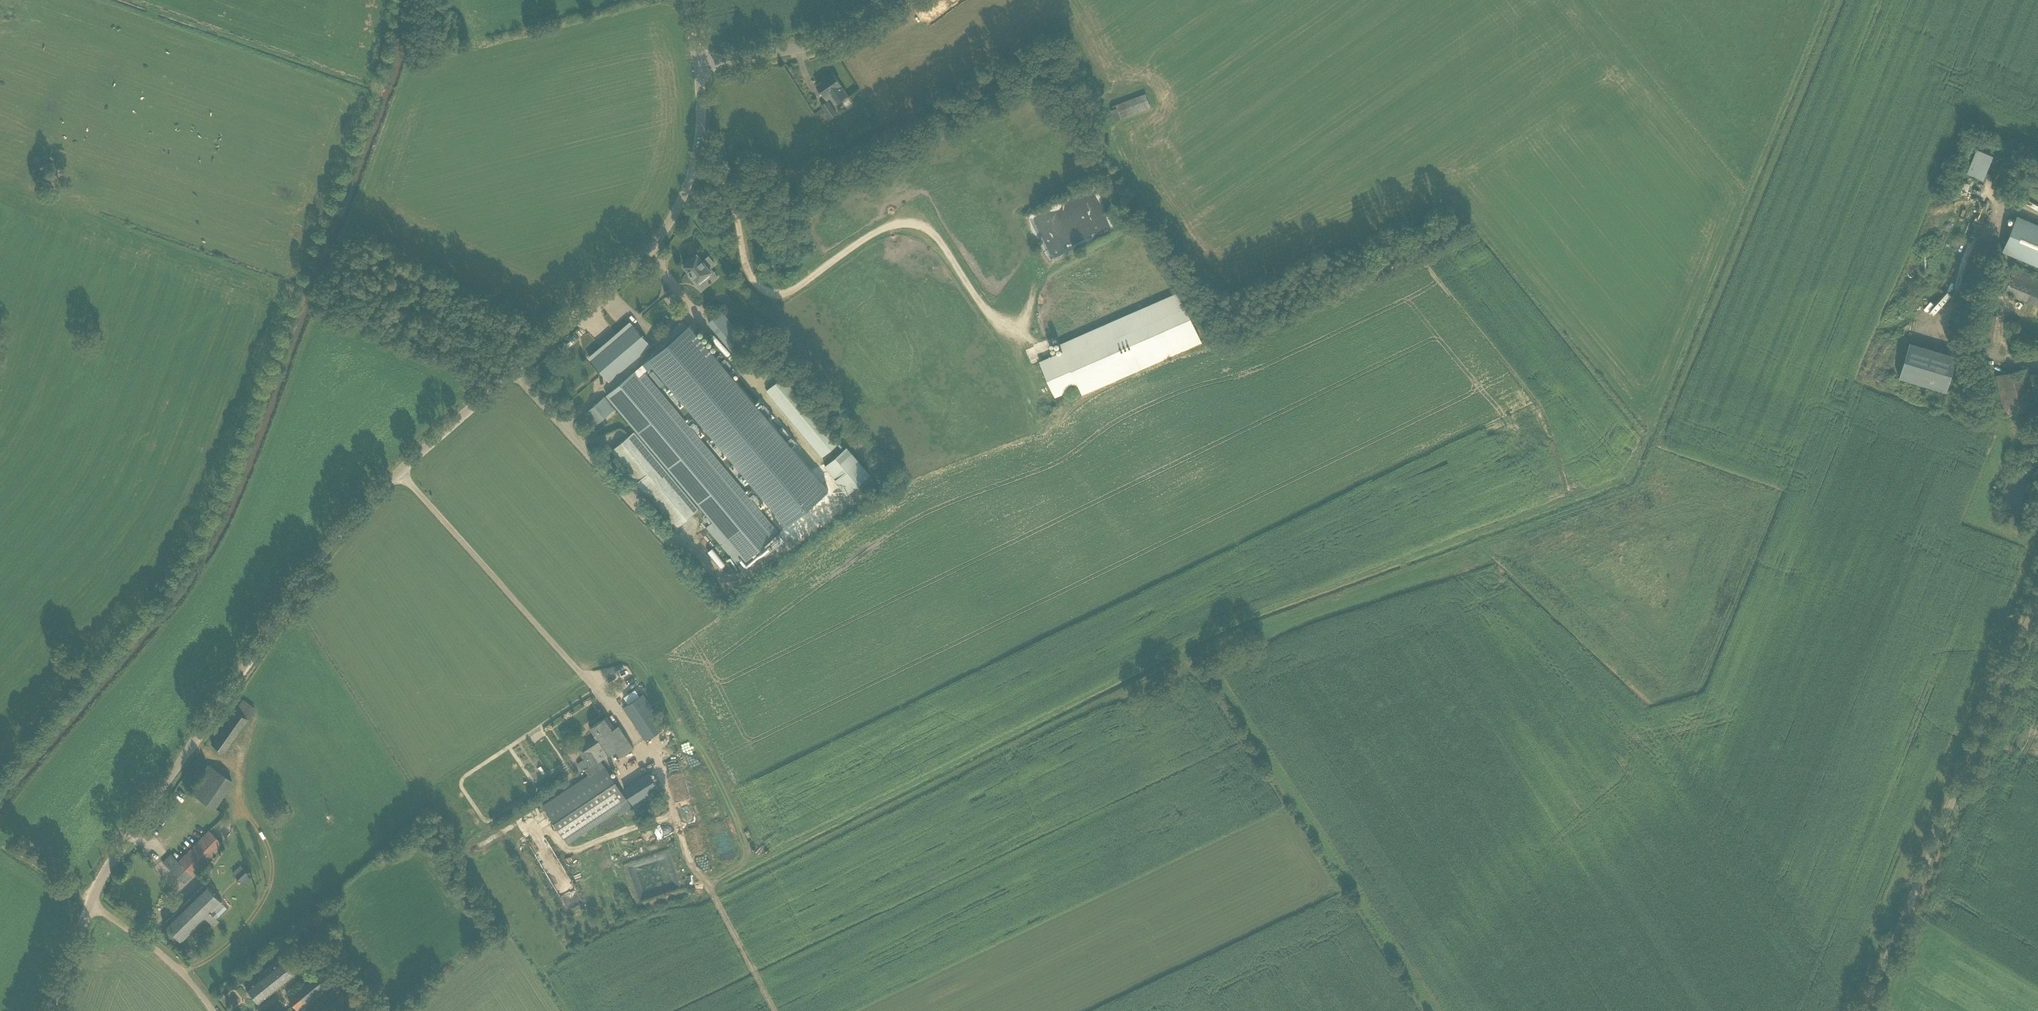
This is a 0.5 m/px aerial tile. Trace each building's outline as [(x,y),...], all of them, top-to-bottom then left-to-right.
[(817,86),(823,94),(824,96),(833,89),(839,98),(846,93),(840,84),(838,81),(833,73),(826,77),(827,79),(823,82),(822,81),(819,82),(818,84),(818,85),(817,86)] [(1111,110),(1114,120),(1120,118),(1150,106),(1145,93),(1113,106),(1114,109),(1111,110)] [(820,105),(830,118),(837,113),(828,100),(820,105)] [(1975,147),(1964,172),(1982,179),(1992,154),(1975,147)] [(1055,209),(1036,220),(1047,239),(1047,240),(1050,246),(1057,246),(1048,251),(1056,251),(1067,245),(1069,245),(1069,240),(1048,240),(1048,232),(1060,232),(1060,223),(1062,223),(1068,220),(1062,209),(1055,209)] [(2016,216),(2002,250),(2037,265),(2037,225),(2016,216)] [(709,268),(715,264),(709,256),(703,261),(697,253),(691,258),(690,257),(685,261),(686,263),(684,264),(691,273),(689,275),(696,283),(712,271),(709,268)] [(2037,306),(2037,278),(2014,267),(2004,291),(2037,306)] [(1060,344),(1063,351),(1039,361),(1055,398),(1079,388),(1082,395),(1202,343),(1180,291),(1060,344)] [(708,322),(735,354),(749,342),(722,311),(708,322)] [(644,363),(635,371),(639,376),(640,377),(645,372),(653,365),(787,524),(828,489),(690,325),(689,325),(681,317),(655,347),(658,351),(644,363)] [(609,381),(651,346),(632,324),(591,360),(609,381)] [(1955,357),(1909,344),(1898,379),(1944,392),(1955,357)] [(1995,375),(2004,418),(2036,411),(2027,368),(1995,375)] [(635,371),(606,395),(713,522),(706,527),(744,573),(763,557),(758,550),(774,537),(779,532),(645,372),(640,377),(639,376),(635,371)] [(2029,374),(2035,400),(2037,399),(2037,372),(2029,374)] [(785,374),(766,390),(822,456),(841,441),(785,374)] [(585,413),(591,421),(599,430),(607,423),(603,419),(614,408),(604,397),(585,413)] [(612,450),(676,527),(698,509),(634,431),(612,450)] [(869,474),(845,446),(824,464),(848,492),(869,474)] [(711,546),(706,551),(721,567),(726,562),(711,546)] [(623,707),(645,740),(665,727),(643,694),(623,707)] [(211,744),(219,749),(223,752),(254,707),(242,699),(211,744)] [(585,769),(588,775),(604,765),(600,760),(615,750),(620,757),(633,748),(619,725),(614,728),(607,716),(590,727),(596,737),(578,749),(584,758),(577,763),(582,771),(585,769)] [(189,792),(212,808),(231,781),(208,765),(189,792)] [(604,765),(588,775),(542,805),(565,839),(626,798),(604,765)] [(623,788),(636,808),(662,792),(649,772),(623,788)] [(163,862),(184,883),(191,876),(221,844),(208,831),(178,861),(171,854),(163,862)] [(555,859),(545,832),(530,838),(541,865),(555,859)] [(242,868),(235,875),(241,881),(248,874),(242,868)] [(204,884),(164,923),(181,941),(181,940),(205,917),(214,926),(219,921),(218,920),(229,910),(221,902),(222,901),(204,884)] [(245,987),(257,1002),(294,973),(282,958),(245,987)] [(298,1010),(337,979),(327,966),(320,972),(322,975),(312,983),(290,1001),(298,1010)] [(226,995),(234,1005),(240,1000),(232,991),(226,995)]
